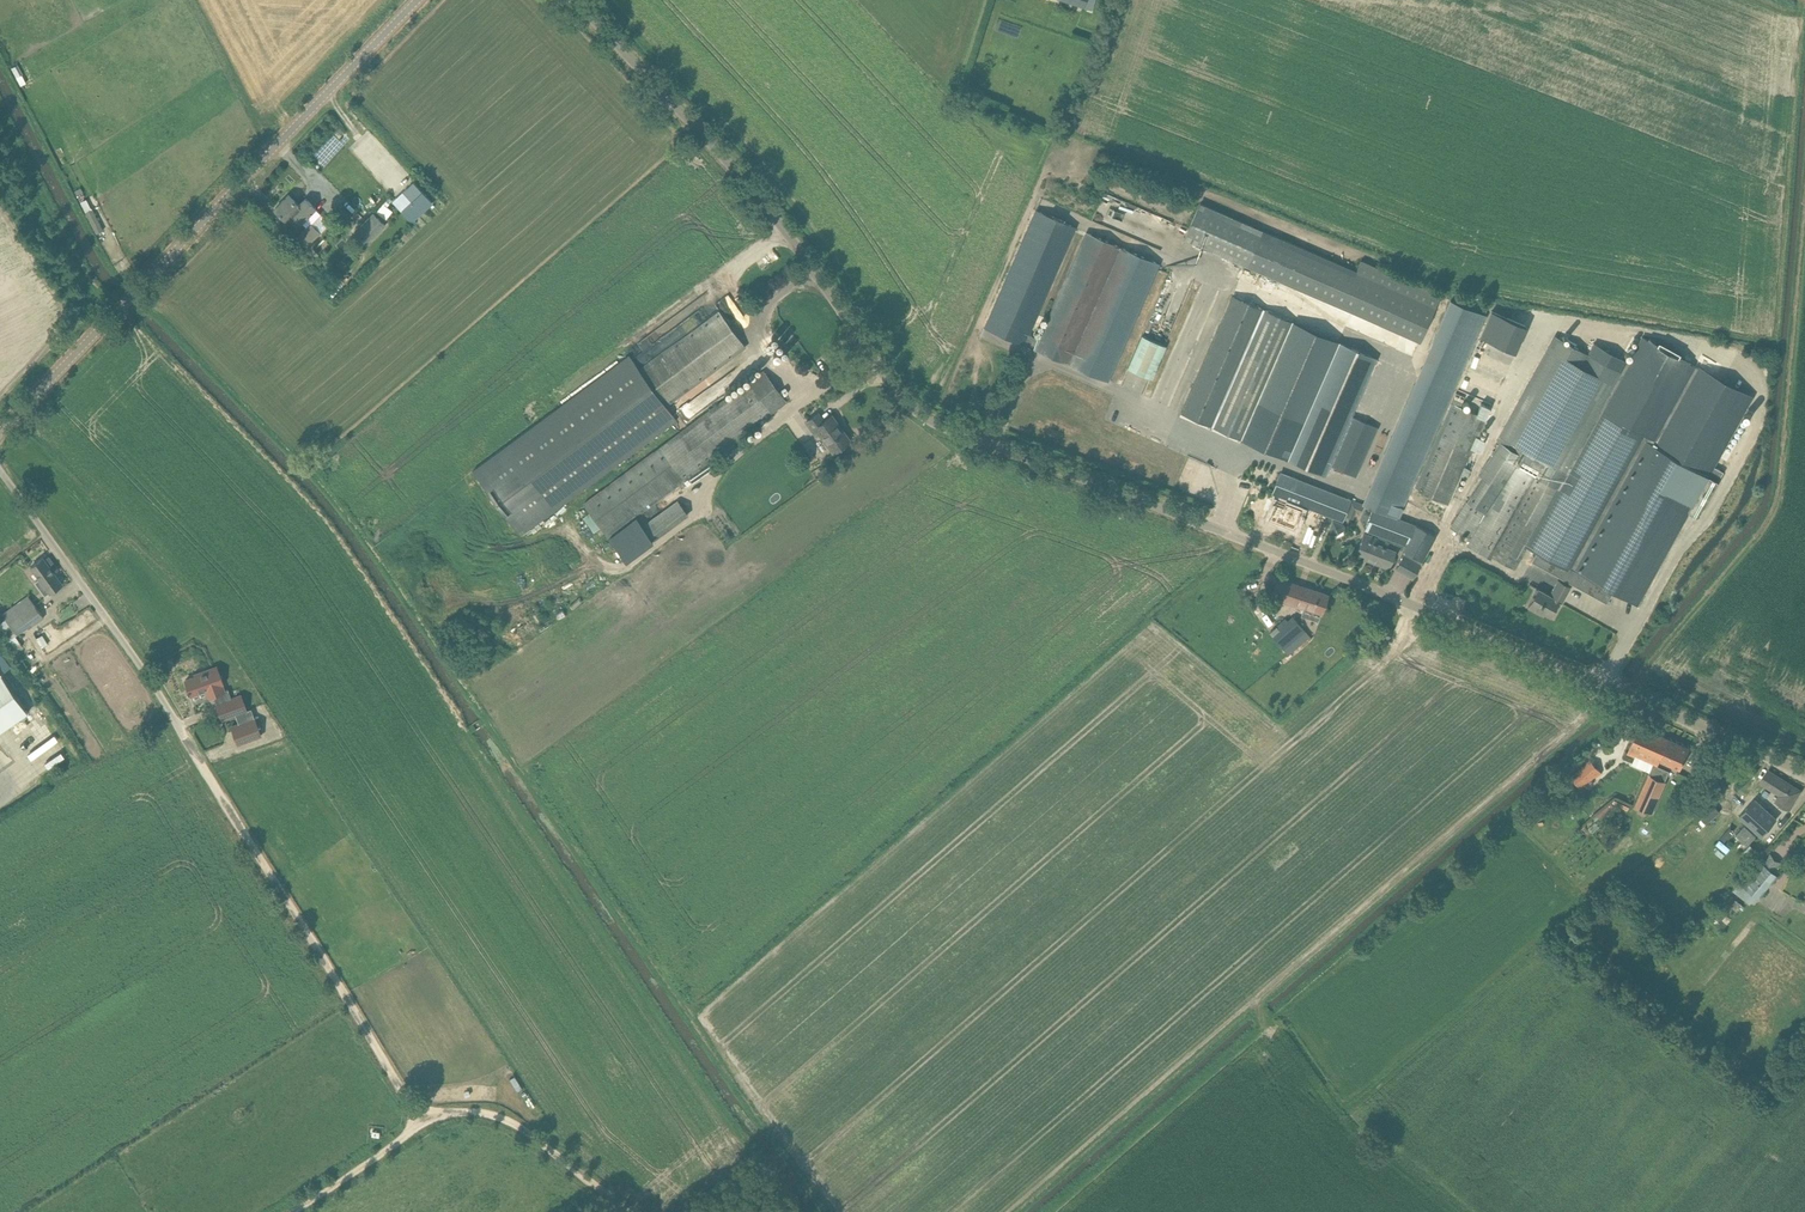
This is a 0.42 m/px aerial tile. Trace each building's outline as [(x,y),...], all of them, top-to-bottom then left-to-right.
[(412,201),(402,211),(412,222),(433,203),(414,182),(403,192),(412,201)] [(289,195),(275,208),(286,219),(292,213),(302,222),(307,227),(311,224),(320,233),(330,223),(315,209),(316,208),(306,198),(299,205),(289,195)] [(1357,270),(1200,202),(1184,239),(1420,341),(1441,296),(1362,260),(1357,270)] [(87,212),(94,232),(102,230),(95,209),(87,212)] [(985,327),(1108,381),(1159,264),(1086,232),(1039,340),(1028,335),(1075,227),(1036,210),(985,327)] [(354,232),(366,246),(386,225),(374,212),(354,232)] [(298,237),(307,246),(320,233),(311,224),(298,237)] [(725,313),(736,305),(728,293),(717,301),(725,313)] [(1377,359),(1232,296),(1182,413),(1326,475),(1331,464),(1352,415),(1377,359)] [(677,420),(665,405),(746,346),(720,311),(642,368),(634,358),(629,355),(554,410),(473,470),(521,535),(677,420)] [(1491,311),(1480,337),(1515,352),(1527,325),(1491,311)] [(1349,315),(1345,325),(1384,341),(1386,336),(1392,338),(1389,344),(1405,351),(1410,340),(1349,315)] [(1143,335),(1128,367),(1151,377),(1165,344),(1143,335)] [(1715,467),(1753,398),(1728,384),(1729,381),(1725,379),(1724,382),(1684,360),(1686,357),(1682,355),(1681,358),(1642,337),(1629,361),(1622,373),(1588,354),(1555,335),(1499,435),(1497,440),(1500,442),(1479,475),(1484,477),(1467,502),(1465,501),(1450,528),(1468,538),(1471,539),(1467,546),(1491,559),(1492,557),(1515,569),(1528,544),(1538,550),(1531,563),(1606,604),(1613,592),(1638,605),(1690,512),(1699,517),(1724,472),(1715,467)] [(1629,361),(1595,342),(1588,354),(1622,373),(1629,361)] [(1483,375),(1503,383),(1510,365),(1511,365),(1515,354),(1498,348),(1494,357),(1501,360),(1497,369),(1487,365),(1483,375)] [(764,371),(587,503),(611,537),(747,436),(745,434),(765,419),(767,422),(774,417),(771,413),(786,402),(764,371)] [(1452,402),(1415,487),(1419,489),(1418,491),(1449,504),(1486,417),(1482,415),(1455,403),(1452,402)] [(824,421),(818,413),(806,422),(816,435),(819,433),(833,452),(850,440),(832,415),(824,421)] [(1331,464),(1356,475),(1378,427),(1352,415),(1331,464)] [(1386,448),(1370,486),(1407,501),(1423,463),(1386,448)] [(1281,471),(1272,493),(1343,522),(1352,500),(1281,471)] [(1277,502),(1270,499),(1265,510),(1272,512),(1270,518),(1294,528),(1301,509),(1278,499),(1277,502)] [(646,526),(656,539),(690,515),(680,501),(646,526)] [(1374,508),(1365,529),(1405,545),(1402,550),(1405,551),(1396,569),(1412,577),(1422,560),(1435,535),(1417,525),(1399,518),(1374,508)] [(1357,551),(1380,560),(1378,564),(1388,568),(1395,551),(1371,541),(1373,537),(1364,534),(1357,551)] [(43,557),(31,566),(40,578),(35,582),(42,591),(47,587),(50,592),(62,584),(54,572),(58,570),(50,559),(46,561),(43,557)] [(1274,589),(1272,597),(1304,608),(1301,616),(1311,619),(1318,622),(1321,612),(1322,612),(1324,606),(1328,594),(1278,578),(1274,589)] [(1534,596),(1528,607),(1538,612),(1540,610),(1550,616),(1558,601),(1562,602),(1570,587),(1558,580),(1550,595),(1539,589),(1535,597),(1534,596)] [(2,615),(6,619),(0,624),(11,639),(28,627),(29,628),(44,617),(29,596),(2,615)] [(1286,618),(1270,632),(1288,654),(1310,635),(1293,615),(1287,620),(1286,618)] [(1380,625),(1377,633),(1389,638),(1392,629),(1380,625)] [(43,634),(37,638),(40,643),(46,639),(43,634)] [(200,671),(201,674),(185,680),(191,695),(206,689),(209,697),(214,695),(217,703),(217,704),(222,719),(248,710),(243,694),(232,698),(228,690),(226,690),(224,684),(225,684),(218,664),(200,671)] [(28,712),(0,672),(0,732),(28,712)] [(254,716),(230,725),(238,746),(262,736),(254,716)] [(20,736),(26,745),(49,729),(43,720),(20,736)] [(1659,764),(1661,760),(1664,755),(1655,751),(1662,736),(1640,726),(1629,751),(1659,764)] [(1690,748),(1662,736),(1655,751),(1664,755),(1661,760),(1681,769),(1690,748)] [(1591,760),(1582,768),(1572,777),(1581,788),(1600,771),(1591,760)] [(1775,801),(1789,810),(1801,791),(1768,770),(1761,783),(1780,794),(1775,801)] [(1650,776),(1637,807),(1653,814),(1667,783),(1650,776)] [(1757,797),(1741,813),(1763,834),(1778,817),(1757,797)] [(1745,824),(1736,834),(1748,845),(1750,843),(1757,835),(1745,824)] [(1776,869),(1781,862),(1771,854),(1766,861),(1776,869)] [(1740,883),(1758,897),(1778,875),(1759,859),(1740,883)] [(1724,907),(1720,912),(1725,916),(1729,911),(1724,907)]
